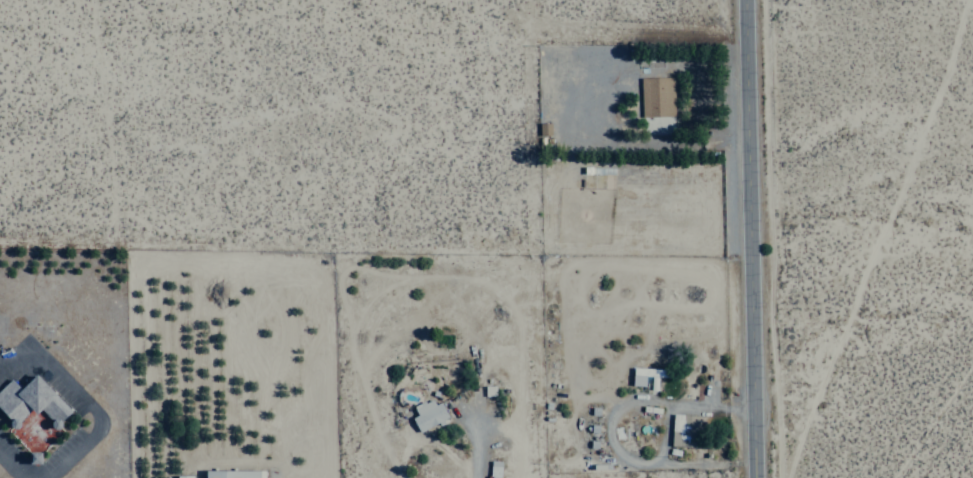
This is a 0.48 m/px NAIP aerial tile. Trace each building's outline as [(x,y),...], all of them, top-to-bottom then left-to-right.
[(640,117),(673,116),(672,77),(639,78),(640,117)] [(644,386),(644,376),(668,377),(668,369),(632,368),(631,385),(644,386)] [(9,421),(0,412),(0,385),(9,376),(19,386),(34,370),(57,394),(56,395),(71,411),(61,421),(61,426),(59,428),(61,430),(41,454),(40,464),(28,463),(28,453),(5,431),(9,427),(8,425),(8,422),(9,421)] [(434,405),(430,398),(408,410),(420,431),(447,417),(439,402),(434,405)] [(696,415),(671,414),(670,446),(695,447),(696,415)] [(500,461),(490,461),(489,477),(499,477),(500,461)] [(263,470),(205,470),(204,477),(263,477),(263,470)]
